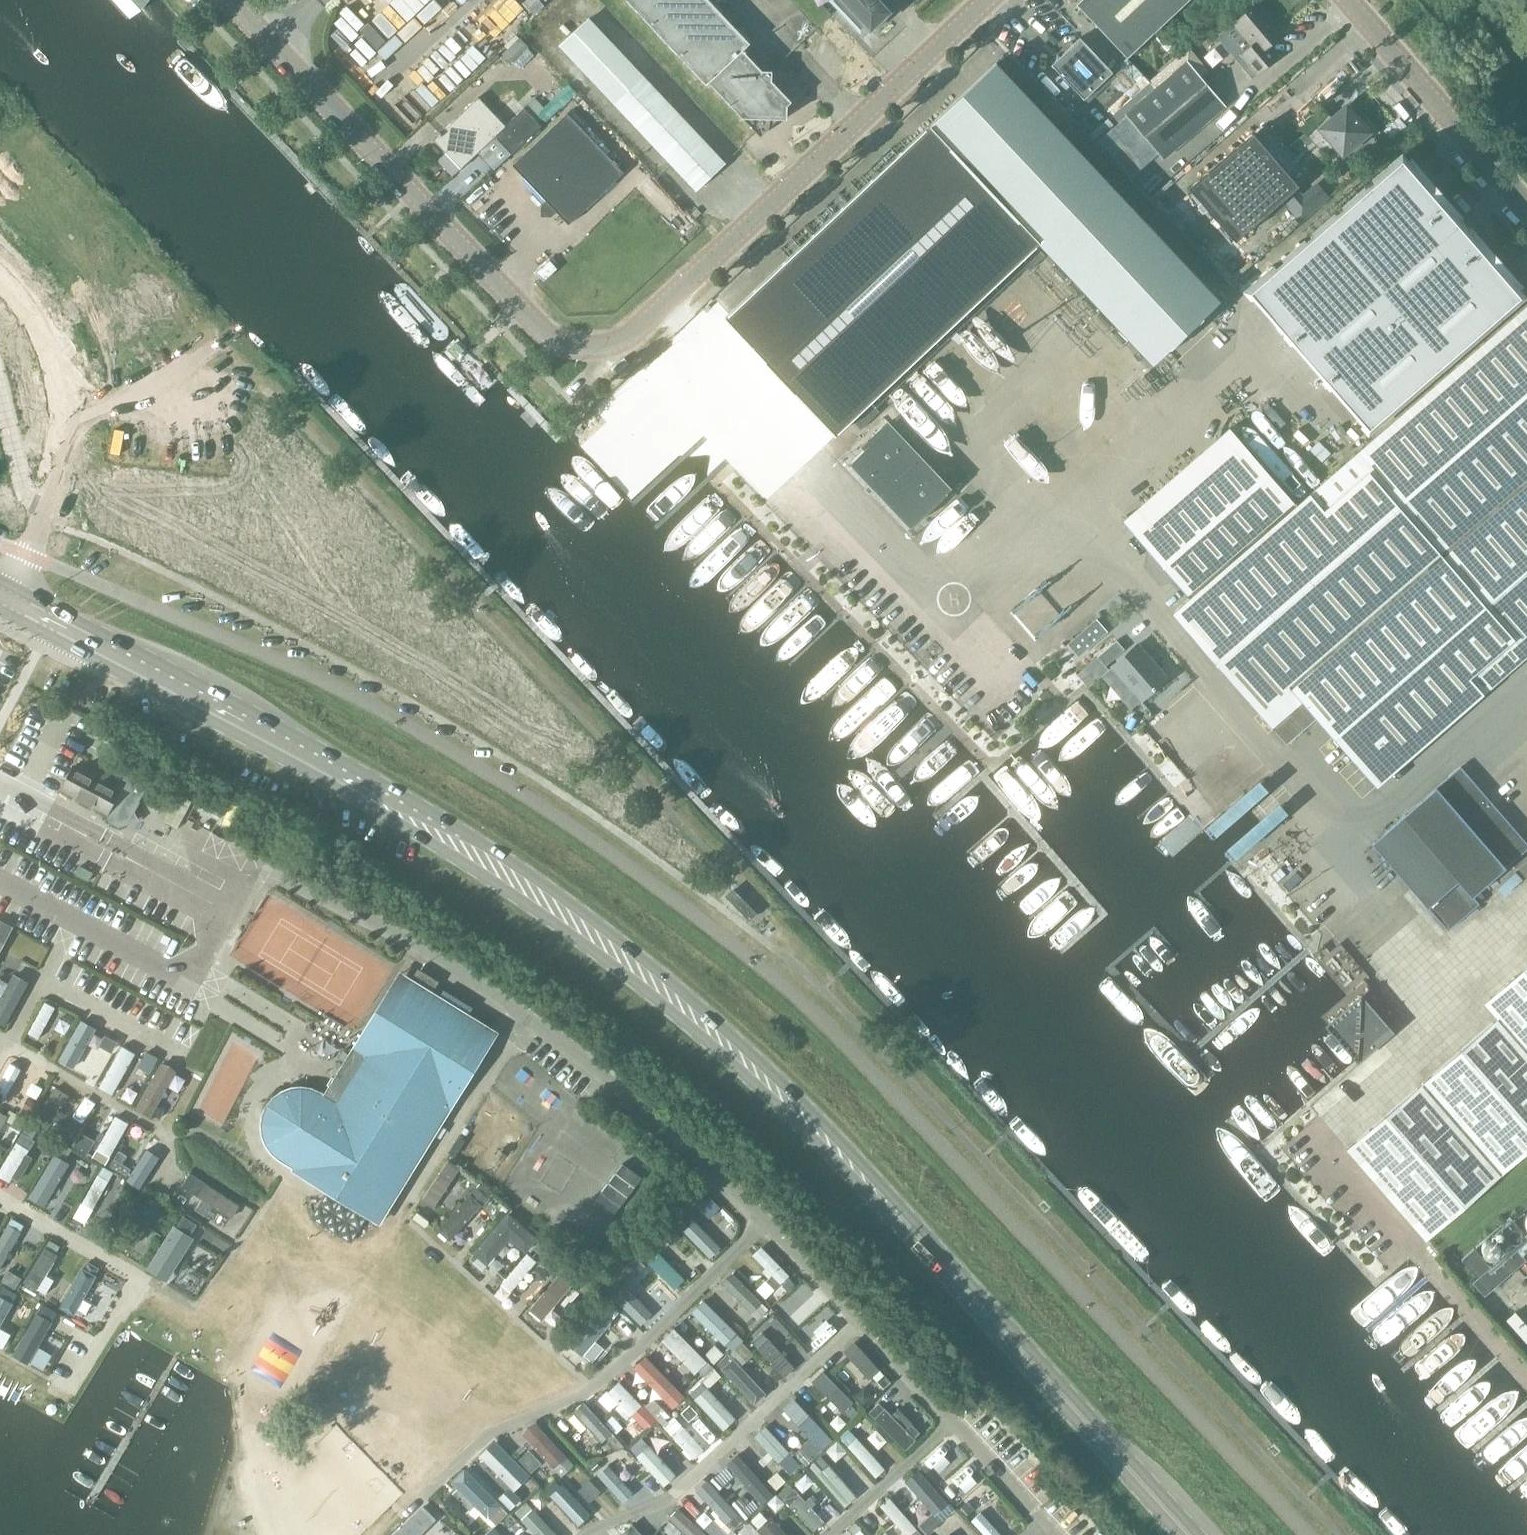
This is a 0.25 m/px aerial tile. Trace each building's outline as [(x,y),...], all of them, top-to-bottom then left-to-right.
[(130,25),(155,3),(152,0),(108,0),(130,25)] [(397,14),(387,0),(368,0),(385,23),(397,14)] [(485,10),(501,32),(519,19),(506,0),(499,0),(485,10)] [(520,16),(528,9),(521,0),(507,0),(520,16)] [(787,106),(791,102),(772,81),(772,71),(762,71),(743,51),(750,43),(709,0),(627,0),(707,85),(709,82),(761,137),(780,118),(786,118),(786,106),(787,106)] [(876,0),(833,0),(832,0),(861,31),(868,24),(871,27),(873,25),(876,28),(888,18),(885,14),(887,12),(876,0)] [(1076,4),(1127,58),(1190,0),(1081,0),(1076,4)] [(1242,55),(1258,74),(1277,58),(1268,47),(1283,34),(1257,4),(1234,23),(1253,45),(1242,55)] [(482,12),(441,50),(460,71),(501,33),(482,12)] [(337,14),(324,26),(333,36),(326,42),(336,52),(356,33),(337,14)] [(355,75),(391,40),(373,22),(337,56),(355,75)] [(697,191),(726,163),(644,76),(639,80),(585,22),(559,45),(697,191)] [(510,62),(531,45),(520,30),(498,47),(510,62)] [(1080,38),(1052,65),(1084,100),(1113,72),(1080,38)] [(555,113),(576,94),(535,49),(514,69),(555,113)] [(1188,62),(1157,89),(1126,115),(1163,159),(1194,132),(1226,106),(1188,62)] [(1109,81),(1124,90),(1133,76),(1118,67),(1109,81)] [(932,128),(930,126),(725,319),(835,436),(1040,243),(1038,241),(1102,181),(996,68),(932,128)] [(1092,103),(1100,110),(1114,94),(1106,87),(1092,103)] [(438,136),(434,140),(461,169),(495,137),(512,155),(542,126),(524,108),(505,126),(479,97),(441,133),(441,132),(437,135),(438,136)] [(567,105),(593,129),(600,121),(574,98),(567,105)] [(1369,133),(1346,107),(1331,121),(1325,116),(1327,113),(1326,112),(1318,124),(1306,134),(1325,156),(1326,155),(1325,154),(1335,145),(1343,155),(1369,133)] [(1107,150),(1123,134),(1099,109),(1083,125),(1107,150)] [(567,113),(512,165),(547,202),(547,211),(556,211),(569,225),(624,173),(567,113)] [(1301,222),(1313,212),(1294,191),(1296,189),(1293,185),(1308,172),(1268,127),(1253,140),(1250,136),(1189,188),(1235,242),(1283,201),(1301,222)] [(26,182),(2,156),(8,150),(0,142),(0,206),(26,182)] [(1508,269),(1472,227),(1470,229),(1462,220),(1464,218),(1428,176),(1412,158),(1405,165),(1401,161),(1251,292),(1369,428),(1520,297),(1517,293),(1524,287),(1508,269)] [(1029,271),(1046,256),(1037,247),(1021,262),(1029,271)] [(1174,614),(1286,743),(1316,717),(1377,788),(1526,657),(1526,307),(1174,614)] [(655,406),(644,391),(597,426),(608,441),(655,406)] [(871,403),(852,421),(861,430),(880,412),(871,403)] [(887,491),(917,462),(886,429),(856,458),(887,491)] [(1137,536),(1189,596),(1295,504),(1243,444),(1137,536)] [(773,507),(786,496),(754,458),(741,469),(773,507)] [(917,462),(887,491),(917,522),(947,494),(917,462)] [(948,550),(987,517),(961,486),(922,519),(948,550)] [(1096,620),(1069,645),(1079,657),(1107,632),(1096,620)] [(1106,667),(1125,650),(1117,641),(1098,657),(1106,667)] [(1141,701),(1167,678),(1138,645),(1112,668),(1141,701)] [(54,740),(56,732),(37,725),(34,733),(54,740)] [(129,768),(117,789),(107,784),(112,775),(104,771),(91,764),(86,773),(74,766),(61,789),(108,813),(110,821),(119,826),(127,824),(147,787),(134,780),(138,773),(129,768)] [(1223,826),(1218,821),(1264,778),(1251,765),(1195,818),(1213,836),(1223,826)] [(1471,899),(1526,851),(1526,846),(1460,768),(1372,845),(1427,909),(1448,933),(1478,906),(1471,899)] [(186,808),(207,818),(213,806),(192,796),(186,808)] [(1281,868),(1264,849),(1255,857),(1272,876),(1281,868)] [(729,897),(728,896),(727,897),(748,919),(749,918),(748,917),(754,912),(755,913),(756,912),(734,890),(733,891),(734,892),(729,897)] [(0,920),(0,952),(13,926),(0,920)] [(25,924),(17,942),(46,955),(54,937),(25,924)] [(1426,1241),(1526,1153),(1526,967),(1484,1004),(1497,1020),(1346,1150),(1426,1241)] [(433,991),(439,983),(418,970),(413,979),(433,991)] [(13,974),(0,999),(0,1023),(5,1026),(29,982),(13,974)] [(268,1106),(265,1110),(266,1111),(264,1115),(263,1115),(262,1119),(262,1124),(262,1128),(263,1133),(264,1137),(265,1141),(268,1146),(270,1150),(273,1153),(277,1157),(281,1159),(288,1163),(288,1162),(316,1180),(326,1186),(327,1186),(361,1207),(376,1183),(377,1183),(401,1143),(408,1147),(411,1141),(424,1149),(495,1034),(411,981),(400,999),(383,1027),(372,1021),(336,1079),(332,1077),(328,1085),(331,1087),(326,1097),(320,1093),(317,1091),(313,1090),(309,1089),(305,1088),(301,1088),(298,1088),(294,1089),(290,1090),(286,1091),(284,1092),(281,1093),(277,1095),(273,1098),(270,1102),(268,1106)] [(1393,1011),(1373,988),(1361,999),(1381,1022),(1393,1011)] [(1383,1038),(1390,1032),(1360,997),(1353,1003),(1327,1026),(1328,1027),(1357,1060),(1376,1044),(1383,1038)] [(45,1002),(28,1033),(39,1038),(55,1007),(45,1002)] [(67,1013),(63,1020),(71,1025),(75,1017),(67,1013)] [(93,1028),(81,1020),(63,1053),(76,1060),(93,1028)] [(117,1043),(106,1037),(100,1047),(112,1053),(117,1043)] [(178,1037),(175,1047),(192,1053),(196,1043),(178,1037)] [(235,1106),(265,1051),(249,1043),(243,1055),(236,1051),(213,1094),(235,1106)] [(1378,1077),(1404,1053),(1395,1044),(1370,1068),(1378,1077)] [(122,1047),(99,1088),(112,1095),(135,1055),(122,1047)] [(146,1052),(141,1062),(153,1068),(158,1058),(146,1052)] [(4,1100),(21,1069),(10,1063),(0,1082),(0,1098),(4,1100)] [(520,1064),(513,1073),(525,1083),(532,1074),(520,1064)] [(171,1113),(189,1081),(178,1075),(178,1074),(160,1107),(171,1113)] [(134,1079),(127,1090),(140,1098),(147,1087),(134,1079)] [(1334,1114),(1356,1093),(1343,1080),(1321,1100),(1334,1114)] [(54,1096),(66,1103),(70,1096),(88,1106),(92,1098),(63,1081),(54,1096)] [(37,1111),(32,1120),(48,1130),(54,1120),(67,1128),(73,1119),(58,1110),(60,1106),(49,1100),(41,1113),(37,1111)] [(3,1131),(7,1130),(9,1125),(4,1122),(8,1116),(0,1112),(0,1130),(3,1131)] [(92,1157),(105,1165),(129,1123),(116,1116),(92,1157)] [(33,1144),(20,1136),(0,1170),(0,1177),(10,1183),(33,1144)] [(55,1155),(65,1161),(72,1149),(62,1143),(55,1155)] [(79,1186),(90,1154),(77,1150),(66,1182),(79,1186)] [(29,1196),(42,1204),(43,1203),(50,1191),(56,1181),(60,1175),(65,1166),(52,1158),(29,1196)] [(449,1160),(422,1200),(434,1208),(461,1168),(449,1160)] [(122,1165),(119,1171),(127,1176),(131,1169),(122,1165)] [(103,1167),(98,1175),(109,1181),(113,1173),(103,1167)] [(82,1203),(93,1209),(109,1181),(98,1175),(98,1174),(82,1203)] [(230,1218),(238,1205),(190,1174),(182,1187),(230,1218)] [(476,1188),(437,1230),(449,1241),(482,1205),(481,1204),(488,1197),(477,1187),(476,1188)] [(1514,1193),(1526,1217),(1526,1187),(1514,1193)] [(144,1206),(126,1235),(139,1243),(157,1213),(156,1213),(161,1206),(149,1198),(144,1206)] [(487,1266),(510,1240),(525,1254),(538,1239),(508,1213),(473,1253),(487,1266)] [(706,1256),(715,1247),(699,1232),(703,1228),(696,1221),(693,1225),(691,1223),(684,1216),(675,1224),(683,1232),(706,1256)] [(668,1217),(658,1223),(669,1240),(678,1234),(668,1217)] [(24,1226),(12,1219),(9,1226),(21,1233),(24,1226)] [(0,1240),(0,1270),(21,1233),(9,1226),(8,1226),(0,1240)] [(148,1269),(161,1277),(166,1276),(171,1267),(171,1264),(181,1248),(183,1250),(191,1237),(174,1227),(148,1269)] [(50,1240),(24,1282),(37,1290),(37,1288),(46,1275),(58,1255),(56,1254),(60,1246),(50,1240)] [(1461,1260),(1489,1292),(1525,1260),(1513,1246),(1489,1267),(1474,1249),(1461,1260)] [(789,1275),(761,1247),(753,1255),(766,1268),(772,1275),(781,1283),(789,1275)] [(658,1253),(648,1262),(674,1290),(685,1279),(658,1253)] [(501,1284),(510,1292),(536,1261),(527,1254),(501,1284)] [(82,1268),(59,1308),(74,1316),(97,1276),(96,1275),(99,1268),(88,1261),(83,1268),(82,1268)] [(529,1310),(542,1321),(576,1280),(575,1279),(581,1273),(569,1262),(529,1310)] [(758,1300),(734,1273),(725,1281),(749,1308),(758,1300)] [(13,1304),(12,1303),(17,1295),(3,1287),(0,1293),(0,1327),(13,1304)] [(638,1322),(648,1312),(636,1300),(642,1294),(636,1288),(631,1294),(626,1289),(616,1299),(638,1322)] [(734,1329),(706,1300),(697,1309),(710,1322),(725,1337),(734,1329)] [(806,1344),(820,1332),(792,1302),(778,1314),(806,1344)] [(37,1315),(13,1356),(28,1364),(53,1322),(52,1322),(57,1313),(43,1305),(42,1307),(37,1315)] [(566,1339),(576,1349),(609,1314),(598,1305),(566,1339)] [(1506,1320),(1526,1344),(1526,1326),(1515,1312),(1506,1320)] [(708,1361),(676,1330),(666,1340),(697,1371),(708,1361)] [(790,1366),(766,1339),(755,1349),(779,1375),(790,1366)] [(879,1370),(854,1341),(843,1351),(869,1380),(879,1370)] [(673,1408),(685,1397),(645,1356),(633,1368),(673,1408)] [(733,1360),(722,1370),(753,1402),(754,1400),(756,1402),(764,1395),(762,1393),(763,1392),(733,1360)] [(14,1388),(19,1373),(3,1368),(0,1377),(0,1383),(14,1388)] [(853,1402),(822,1371),(812,1381),(843,1412),(853,1402)] [(607,1391),(598,1400),(611,1413),(616,1409),(627,1420),(631,1415),(646,1430),(656,1420),(641,1405),(642,1405),(619,1382),(608,1392),(607,1391)] [(695,1400),(723,1430),(735,1419),(707,1389),(695,1400)] [(794,1399),(783,1409),(821,1449),(832,1439),(794,1399)] [(601,1442),(611,1433),(584,1402),(573,1412),(601,1442)] [(916,1440),(914,1438),(919,1433),(911,1425),(906,1430),(897,1421),(900,1417),(895,1412),(892,1415),(885,1408),(884,1409),(878,1403),(869,1412),(874,1418),(905,1450),(916,1440)] [(561,1477),(574,1465),(535,1422),(527,1427),(522,1434),(561,1477)] [(765,1426),(754,1436),(768,1452),(763,1457),(768,1462),(773,1457),(778,1463),(778,1462),(789,1473),(799,1464),(765,1426)] [(704,1449),(684,1427),(673,1437),(693,1459),(704,1449)] [(876,1477),(885,1469),(848,1429),(839,1437),(876,1477)] [(574,1440),(583,1451),(594,1443),(585,1432),(574,1440)] [(824,1449),(835,1457),(843,1447),(833,1439),(824,1449)] [(530,1476),(495,1440),(480,1456),(515,1491),(530,1476)] [(637,1457),(664,1486),(676,1475),(649,1445),(637,1457)] [(949,1446),(937,1456),(972,1494),(983,1484),(949,1446)] [(774,1494),(738,1454),(726,1464),(762,1505),(774,1494)] [(854,1497),(821,1460),(810,1469),(843,1506),(854,1497)] [(624,1502),(633,1494),(613,1472),(617,1469),(612,1463),(608,1466),(605,1463),(597,1471),(624,1502)] [(779,1486),(784,1473),(771,1467),(765,1479),(779,1486)] [(502,1506),(465,1469),(451,1482),(488,1519),(489,1518),(496,1525),(508,1513),(501,1506),(502,1506)] [(942,1500),(917,1472),(906,1482),(919,1497),(926,1504),(931,1510),(942,1500)] [(578,1527),(587,1518),(563,1491),(561,1492),(557,1488),(558,1487),(552,1481),(544,1488),(554,1499),(553,1499),(578,1527)] [(708,1481),(696,1492),(715,1512),(711,1516),(719,1525),(723,1521),(726,1524),(737,1514),(708,1481)] [(493,1492),(508,1501),(514,1493),(499,1484),(493,1492)] [(813,1532),(824,1522),(825,1522),(812,1508),(816,1504),(811,1498),(806,1502),(795,1490),(790,1485),(779,1495),(783,1499),(813,1532)] [(889,1498),(880,1506),(898,1526),(902,1531),(906,1534),(922,1534),(889,1498)] [(526,1502),(515,1512),(521,1519),(521,1520),(535,1534),(557,1534),(526,1502)] [(394,1534),(421,1534),(437,1519),(423,1506),(394,1534)] [(678,1508),(668,1519),(685,1534),(706,1534),(678,1508)] [(761,1534),(788,1534),(770,1516),(767,1519),(758,1528),(756,1529),(761,1534)] [(745,1534),(748,1534),(757,1529),(748,1517),(737,1525),(745,1534)] [(978,1517),(969,1525),(979,1534),(996,1534),(978,1517)] [(872,1528),(877,1534),(889,1534),(881,1522),(872,1528)] [(632,1524),(620,1534),(642,1534),(632,1524)] [(655,1533),(658,1534),(671,1534),(673,1532),(663,1524),(655,1533)]
